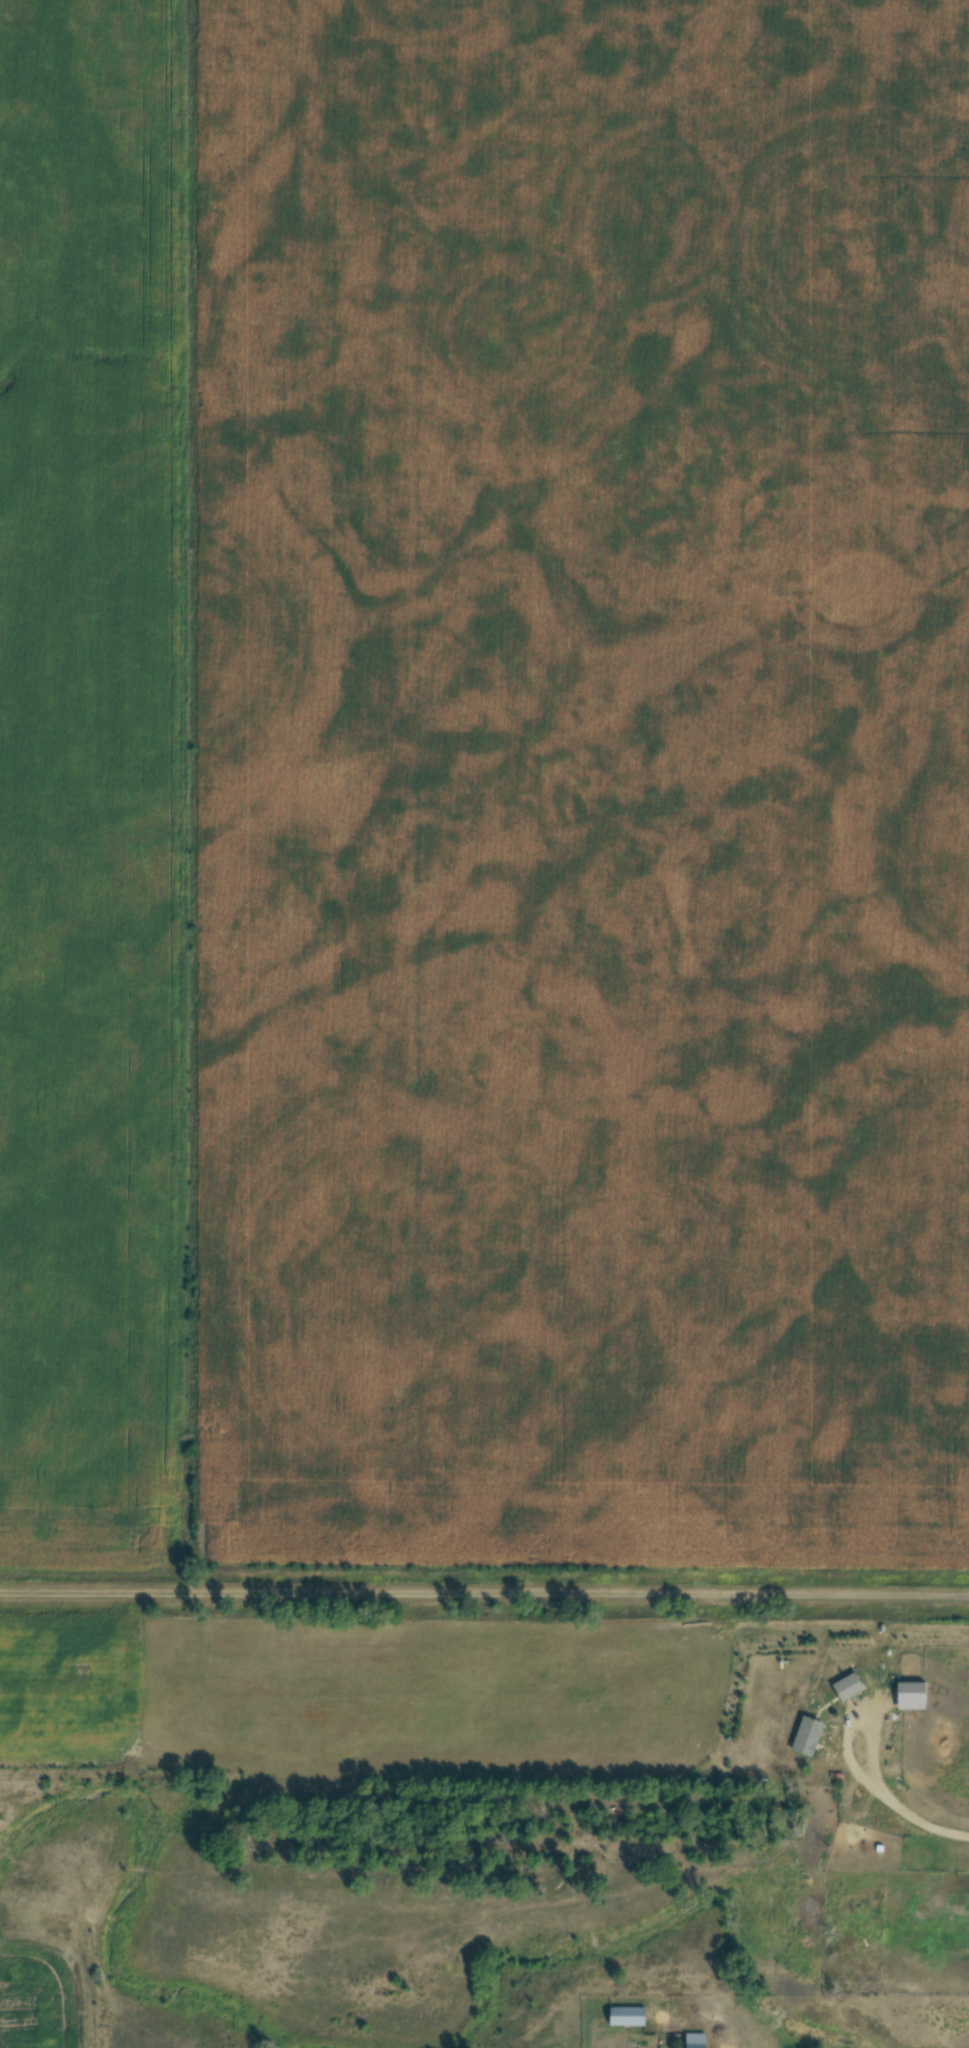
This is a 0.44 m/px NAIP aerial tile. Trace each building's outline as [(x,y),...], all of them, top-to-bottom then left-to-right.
[(865,1691),(856,1673),(833,1684),(842,1703),(865,1691)] [(824,1722),(802,1716),(792,1751),(814,1757),(824,1722)] [(609,2027),(645,2027),(645,2007),(609,2007),(609,2027)] [(706,2033),(686,2033),(686,2047),(706,2047),(706,2033)]
